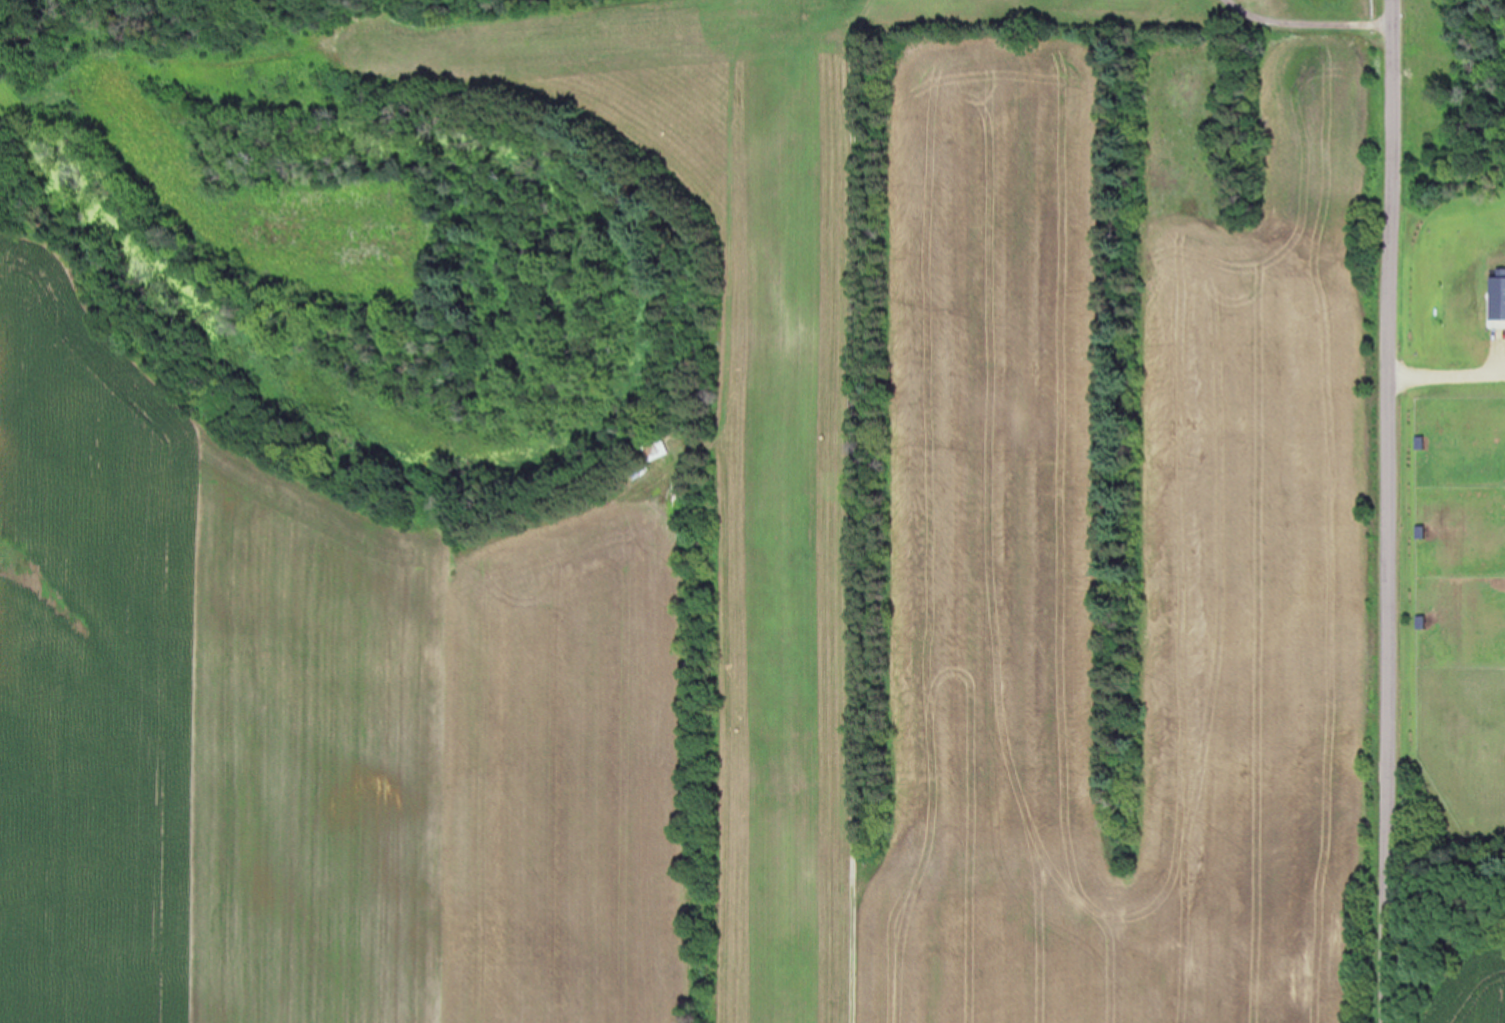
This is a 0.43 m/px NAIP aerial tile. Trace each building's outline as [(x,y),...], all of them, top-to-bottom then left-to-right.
[(660,442),(667,461),(686,454),(678,435),(660,442)]
